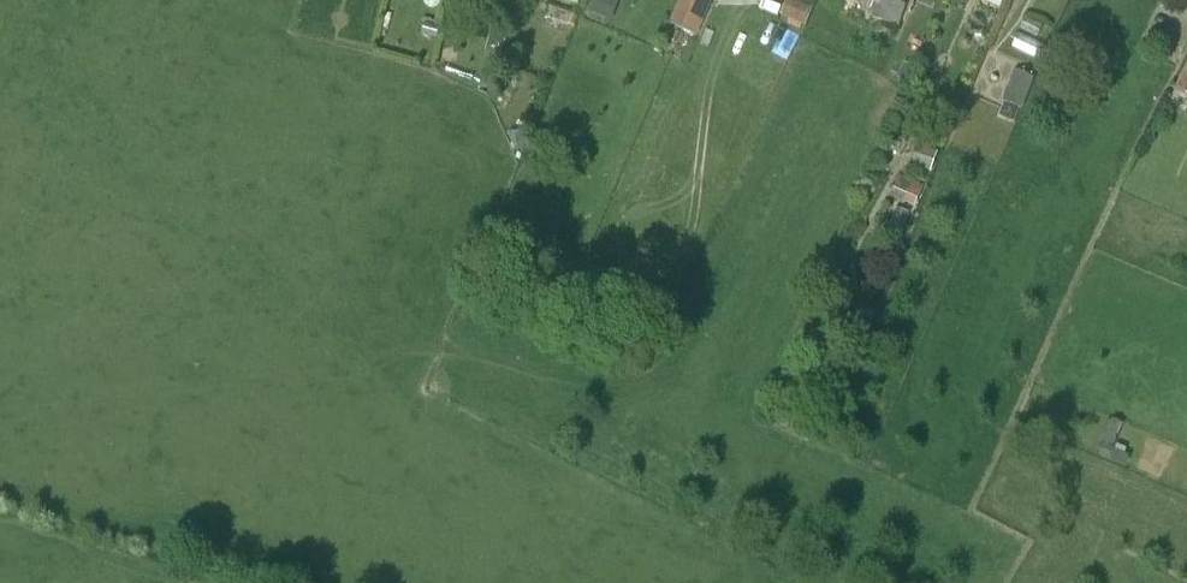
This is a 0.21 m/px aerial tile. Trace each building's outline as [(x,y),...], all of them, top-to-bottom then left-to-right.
[(620,0),(596,0),(591,12),(612,21),(620,0)] [(683,29),(697,0),(679,0),(669,22),(683,29)] [(683,29),(697,35),(712,0),(697,0),(683,29)] [(784,13),(809,23),(817,5),(805,0),(789,0),(784,13)] [(868,14),(900,24),(906,3),(894,0),(874,0),(868,14)] [(898,77),(909,83),(916,68),(904,63),(898,77)] [(1177,90),(1186,95),(1186,69),(1177,90)] [(1019,109),(1021,109),(1034,78),(1013,70),(1001,101),(1004,102),(999,116),(1014,122),(1019,109)] [(1044,87),(1057,93),(1066,77),(1053,70),(1044,87)] [(911,166),(930,173),(937,155),(918,148),(911,166)] [(915,207),(924,185),(898,174),(889,196),(915,207)] [(1112,448),(1123,424),(1112,419),(1111,421),(1108,420),(1099,442),(1102,444),(1098,454),(1111,459),(1111,458),(1126,464),(1130,455),(1112,448)]
